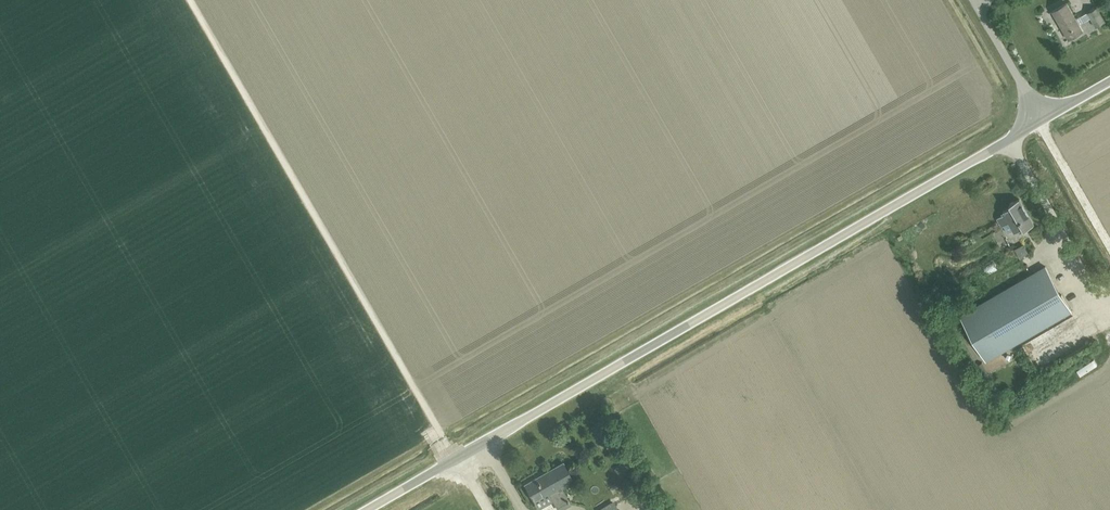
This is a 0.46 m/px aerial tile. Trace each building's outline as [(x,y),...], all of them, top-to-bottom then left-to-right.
[(1052,11),(1068,40),(1082,31),(1066,3),(1052,11)] [(1081,16),(1084,21),(1090,18),(1095,27),(1105,21),(1096,7),(1081,16)] [(1009,205),(1010,207),(1003,211),(1004,214),(997,218),(1002,227),(1009,223),(1015,232),(1022,228),(1024,230),(1033,225),(1019,199),(1009,205)] [(960,316),(986,361),(1071,312),(1045,267),(960,316)] [(623,459),(614,469),(621,476),(630,466),(623,459)] [(537,479),(537,478),(524,485),(534,501),(549,493),(557,507),(566,501),(567,502),(568,501),(567,499),(560,487),(572,480),(562,463),(561,463),(562,464),(537,479)]
